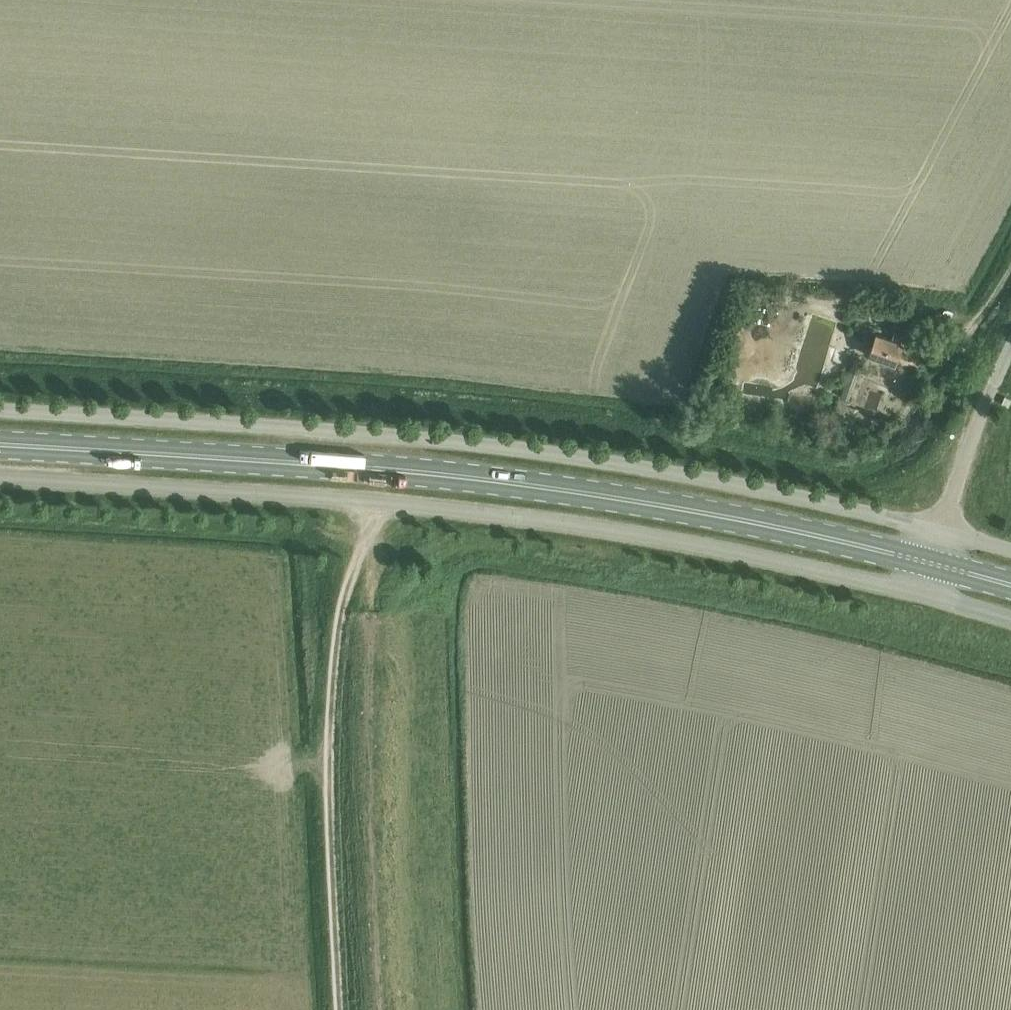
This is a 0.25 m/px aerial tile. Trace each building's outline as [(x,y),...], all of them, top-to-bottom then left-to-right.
[(866,355),(892,365),(903,336),(892,332),(889,339),(874,334),(866,355)] [(831,417),(851,424),(860,400),(848,396),(860,360),(851,357),(831,417)]
